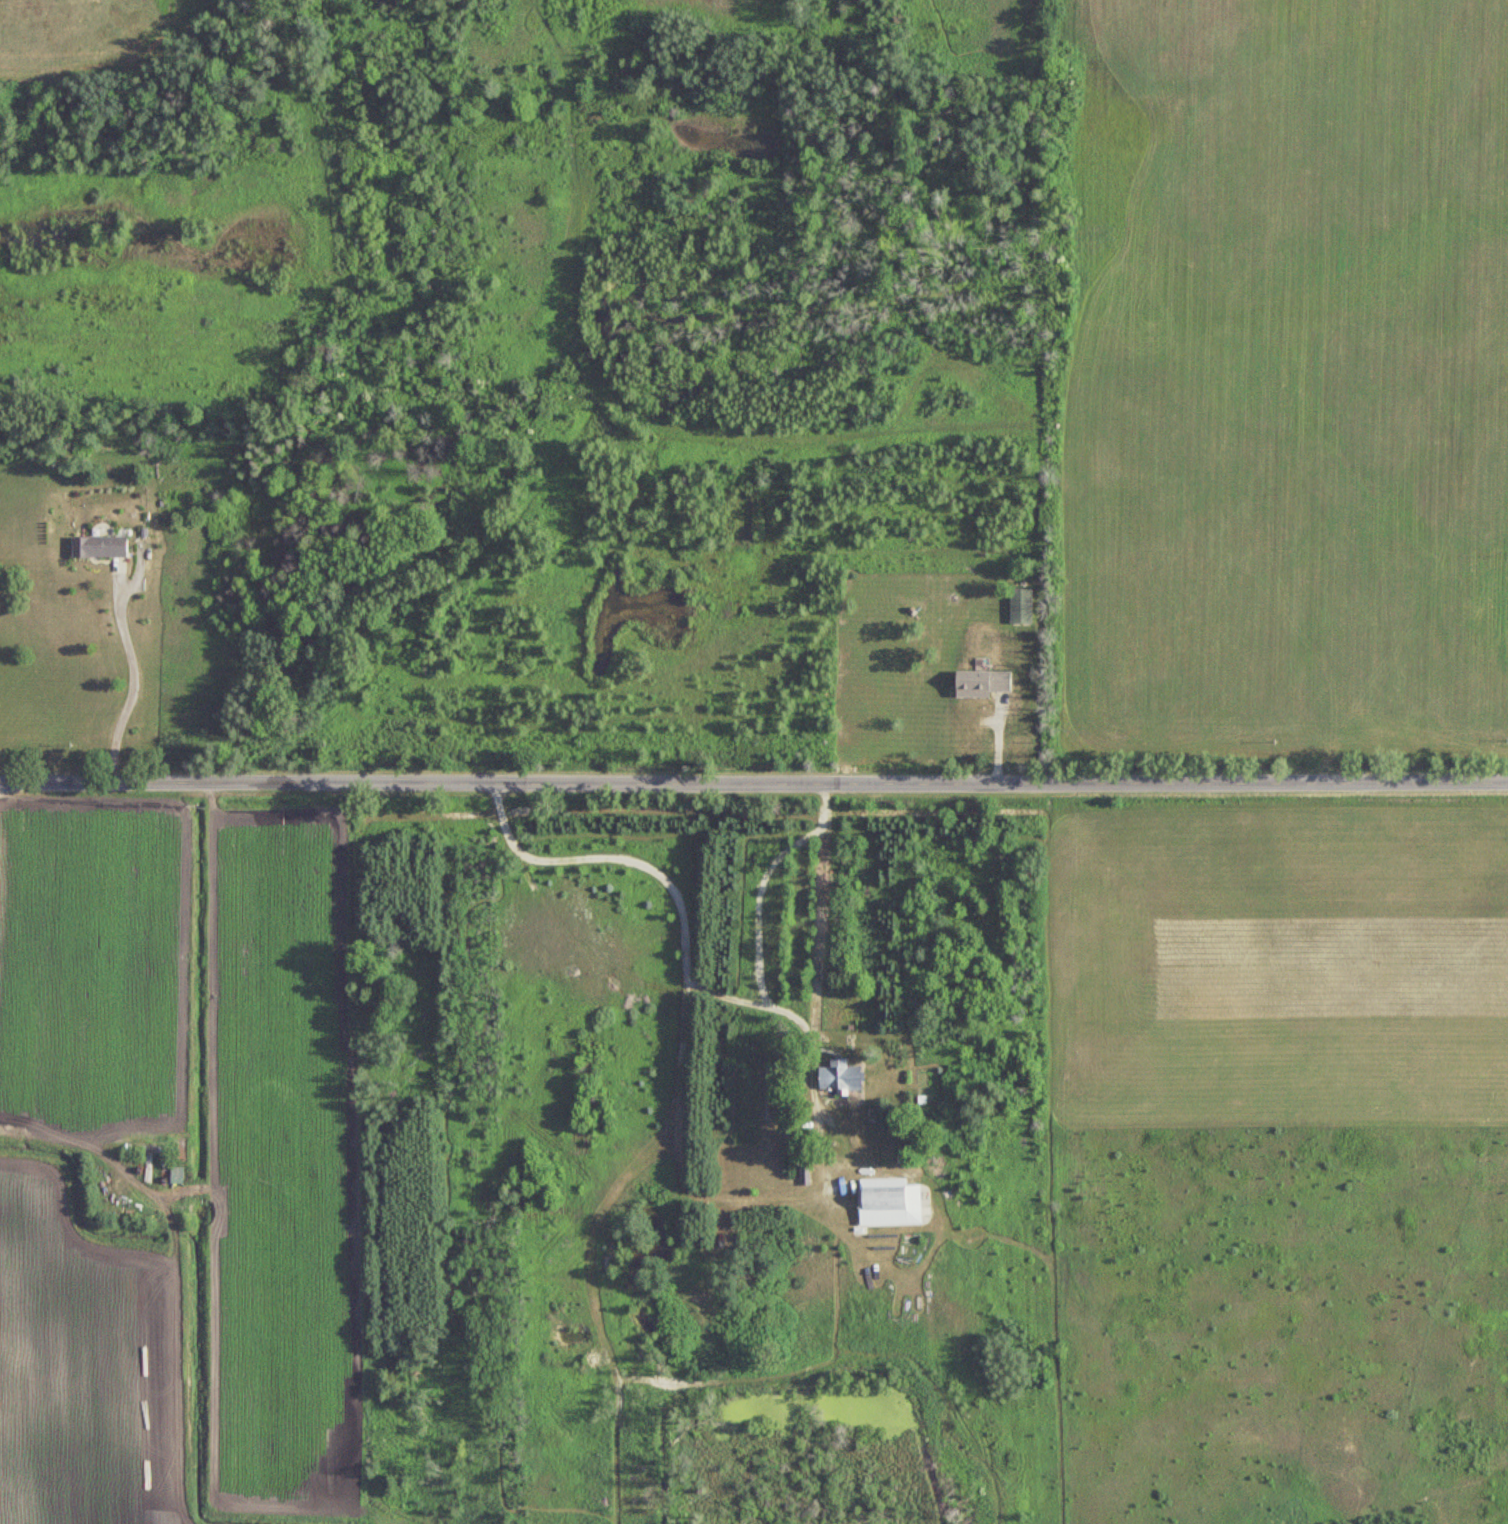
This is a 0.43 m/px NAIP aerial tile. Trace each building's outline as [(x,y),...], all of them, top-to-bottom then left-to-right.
[(128,557),(128,536),(73,536),(73,557),(128,557)] [(1033,623),(1033,588),(1011,588),(1011,623),(1033,623)] [(1011,692),(1011,670),(956,671),(956,698),(992,697),(992,693),(1011,692)] [(862,1067),(819,1067),(819,1092),(862,1092),(862,1067)] [(183,1183),(183,1169),(172,1169),(172,1183),(183,1183)] [(906,1187),(861,1187),(861,1210),(906,1210),(906,1187)]
